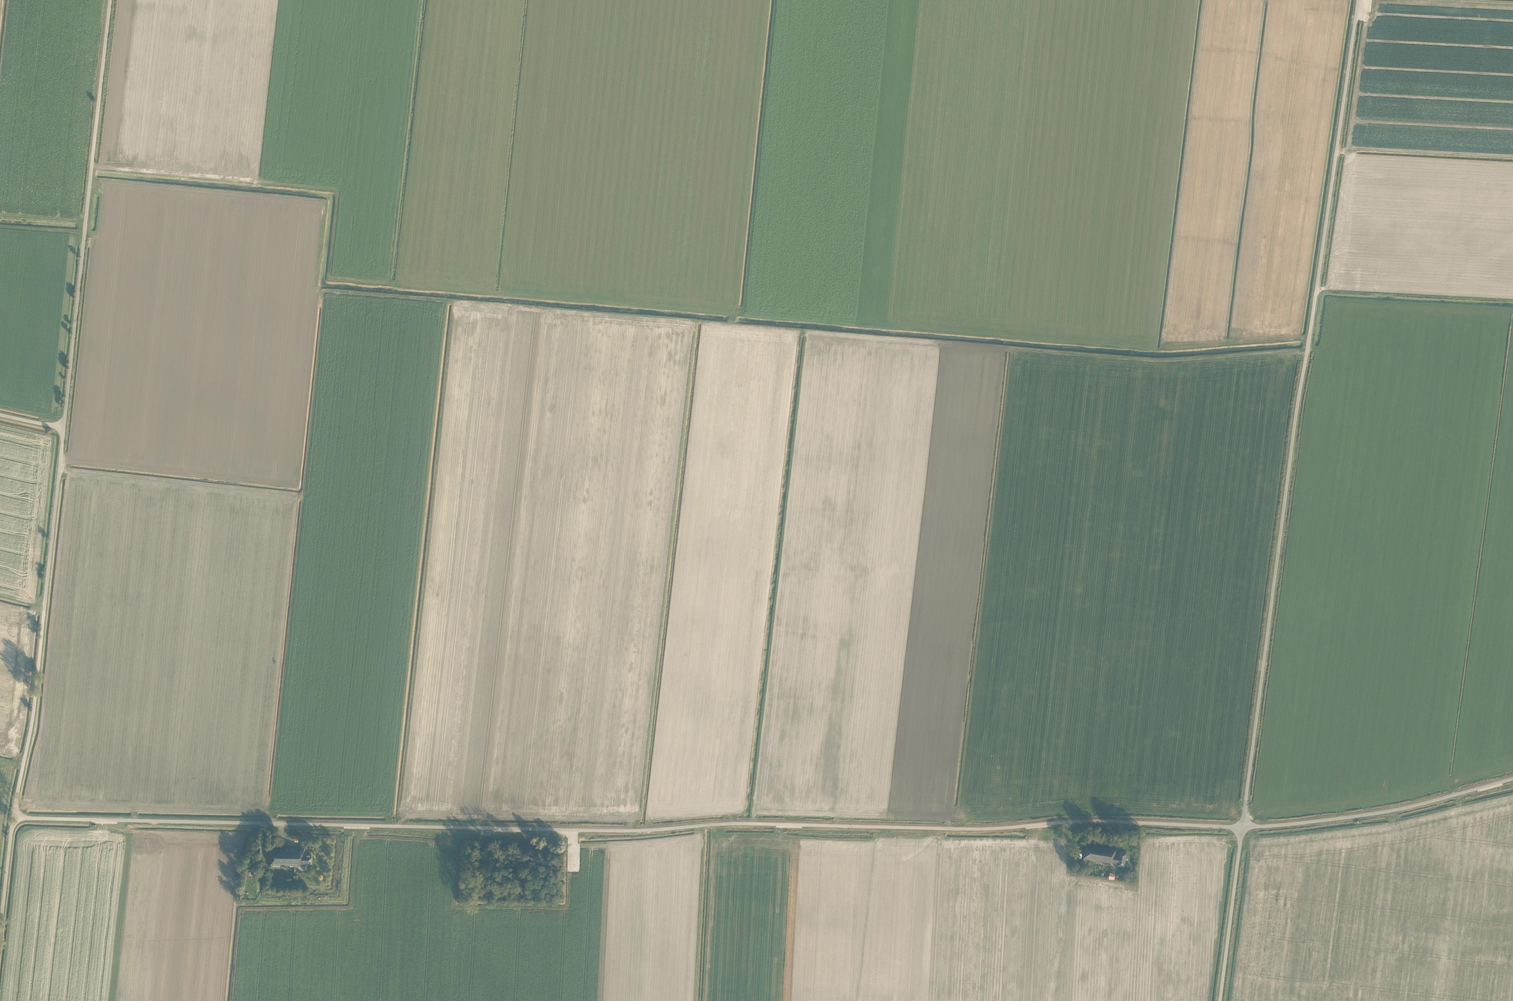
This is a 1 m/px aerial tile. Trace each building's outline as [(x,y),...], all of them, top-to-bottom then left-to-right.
[(1125,866),(1127,852),(1120,851),(1119,854),(1115,853),(1116,847),(1087,842),(1084,860),(1110,864),(1110,862),(1118,863),(1117,865),(1125,866)] [(312,863),(312,854),(304,854),(305,846),(272,846),(272,865),(297,865),(297,864),(300,865),(300,864),(305,864),(305,863),(312,863)]
